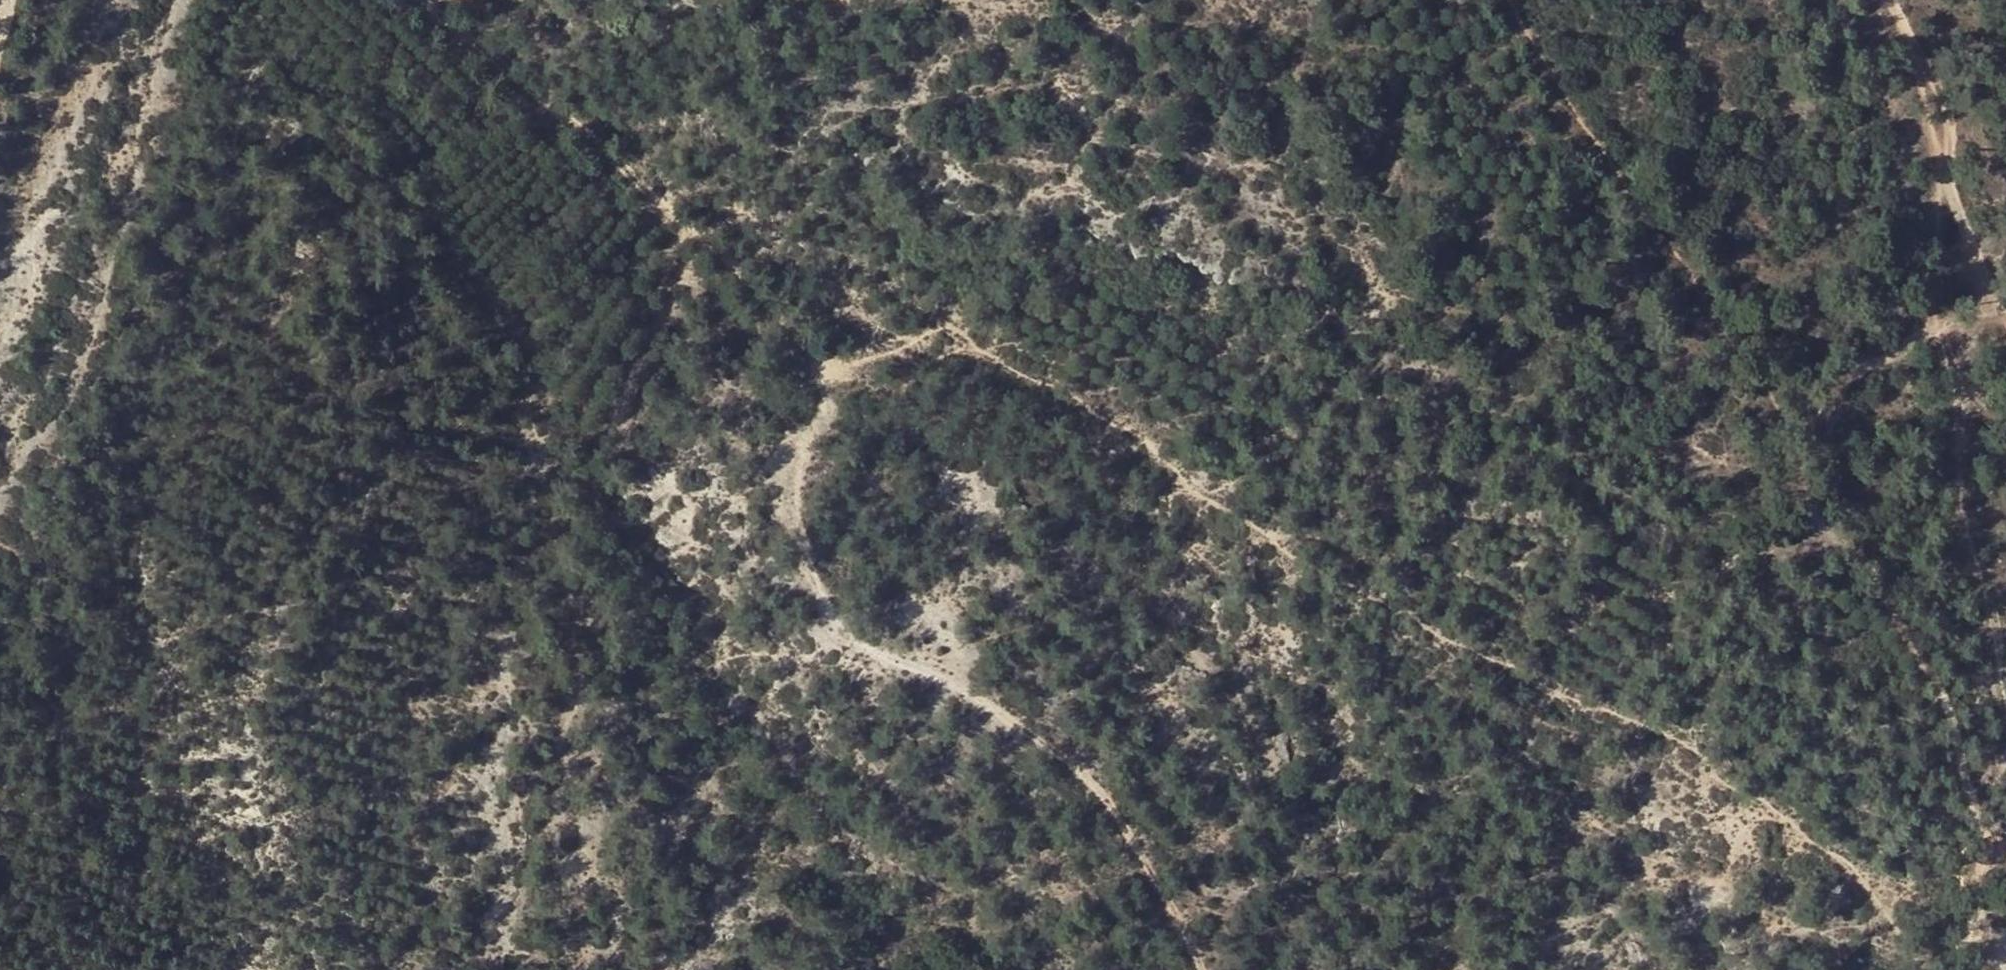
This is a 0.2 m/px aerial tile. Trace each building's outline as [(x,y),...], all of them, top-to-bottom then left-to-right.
[(1940,551),(1937,550),(1935,549),(1932,550),(1929,553),(1928,557),(1929,561),(1931,563),(1934,565),(1939,565),(1942,563),(1944,560),(1945,556),(1943,553),(1940,551)]
